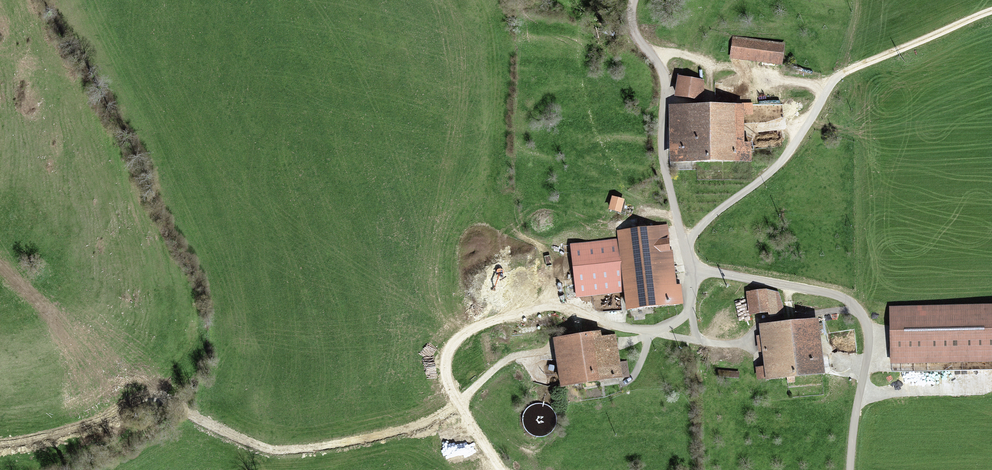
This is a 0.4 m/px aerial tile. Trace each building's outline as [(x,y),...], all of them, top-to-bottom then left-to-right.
[(786,43),(736,37),(734,57),(784,64),(786,43)] [(680,76),(677,97),(704,101),(707,80),(680,76)] [(671,106),(673,164),(755,162),(755,143),(748,143),(747,104),(671,106)] [(614,196),(611,210),(623,213),(626,199),(614,196)] [(678,285),(670,224),(619,231),(620,238),(571,245),(578,298),(628,291),(631,311),(686,303),(683,284),(678,285)] [(769,289),(749,292),(753,316),(773,312),(770,295),(769,289)] [(785,292),(770,295),(773,312),(788,310),(785,292)] [(892,307),(894,365),(991,362),(991,304),(892,307)] [(768,381),(827,374),(821,320),(762,326),(767,367),(759,368),(760,380),(767,379),(768,381)] [(603,331),(556,339),(565,389),(632,377),(629,361),(622,362),(618,335),(604,338),(603,331)]
